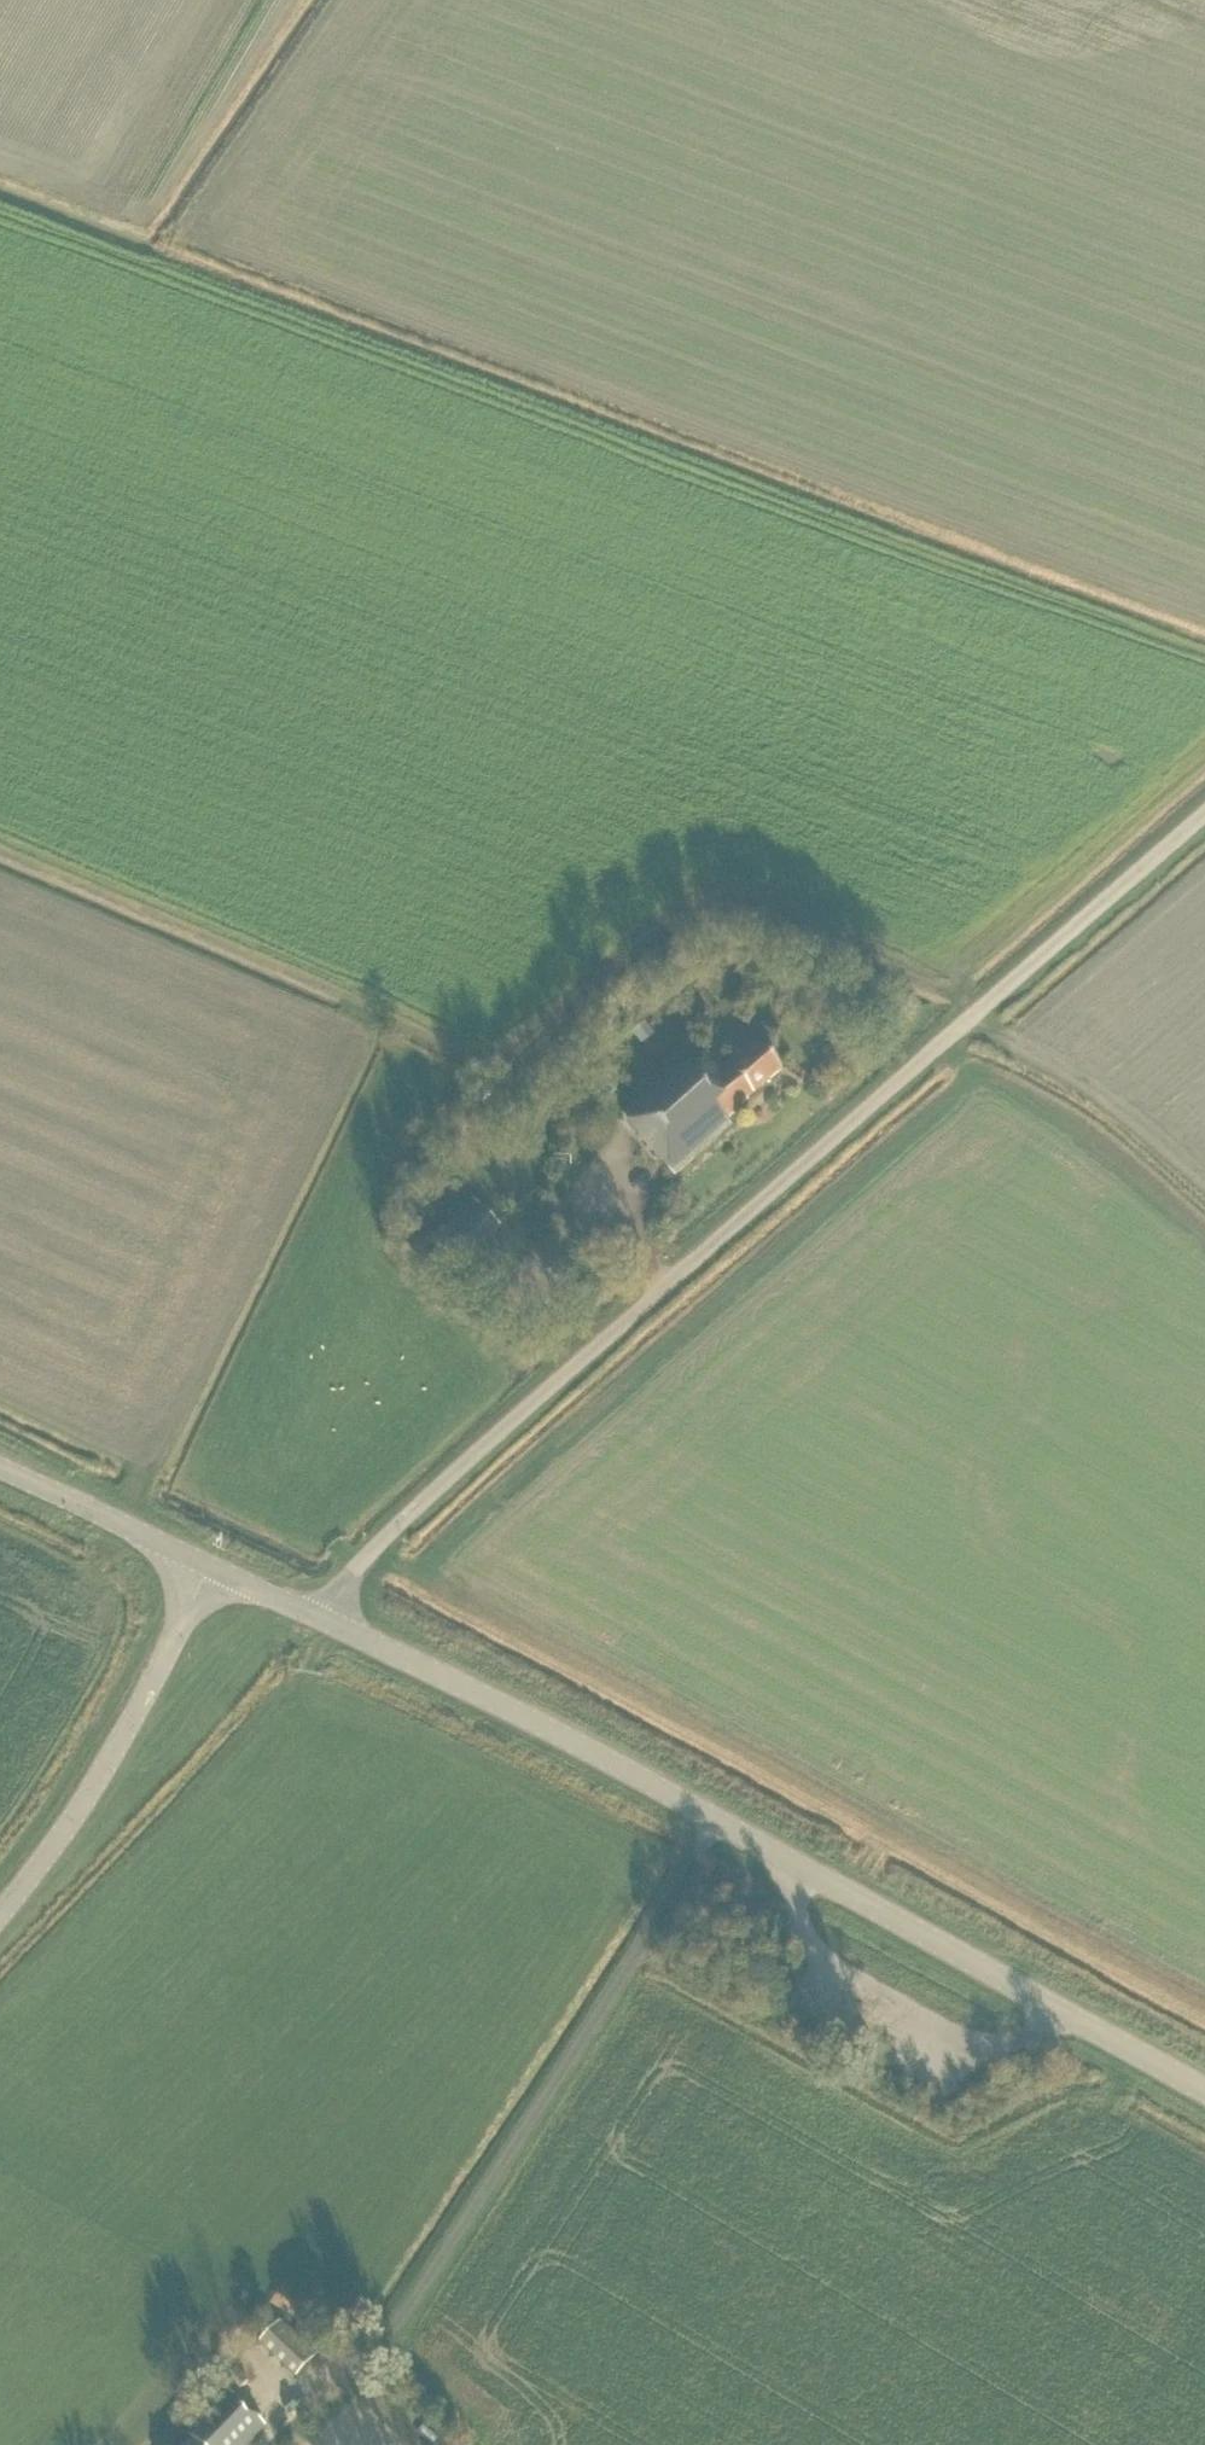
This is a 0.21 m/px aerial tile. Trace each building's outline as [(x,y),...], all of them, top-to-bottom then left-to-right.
[(642,1047),(654,1037),(645,1025),(633,1035),(642,1047)] [(732,1126),(727,1120),(783,1071),(763,1048),(726,1081),(698,1050),(624,1116),(677,1175),(732,1126)] [(260,2346),(297,2381),(317,2359),(280,2324),(260,2346)] [(238,2395),(249,2383),(236,2371),(225,2383),(238,2395)] [(267,2427),(230,2392),(188,2435),(195,2442),(192,2444),(249,2444),(267,2427)]
